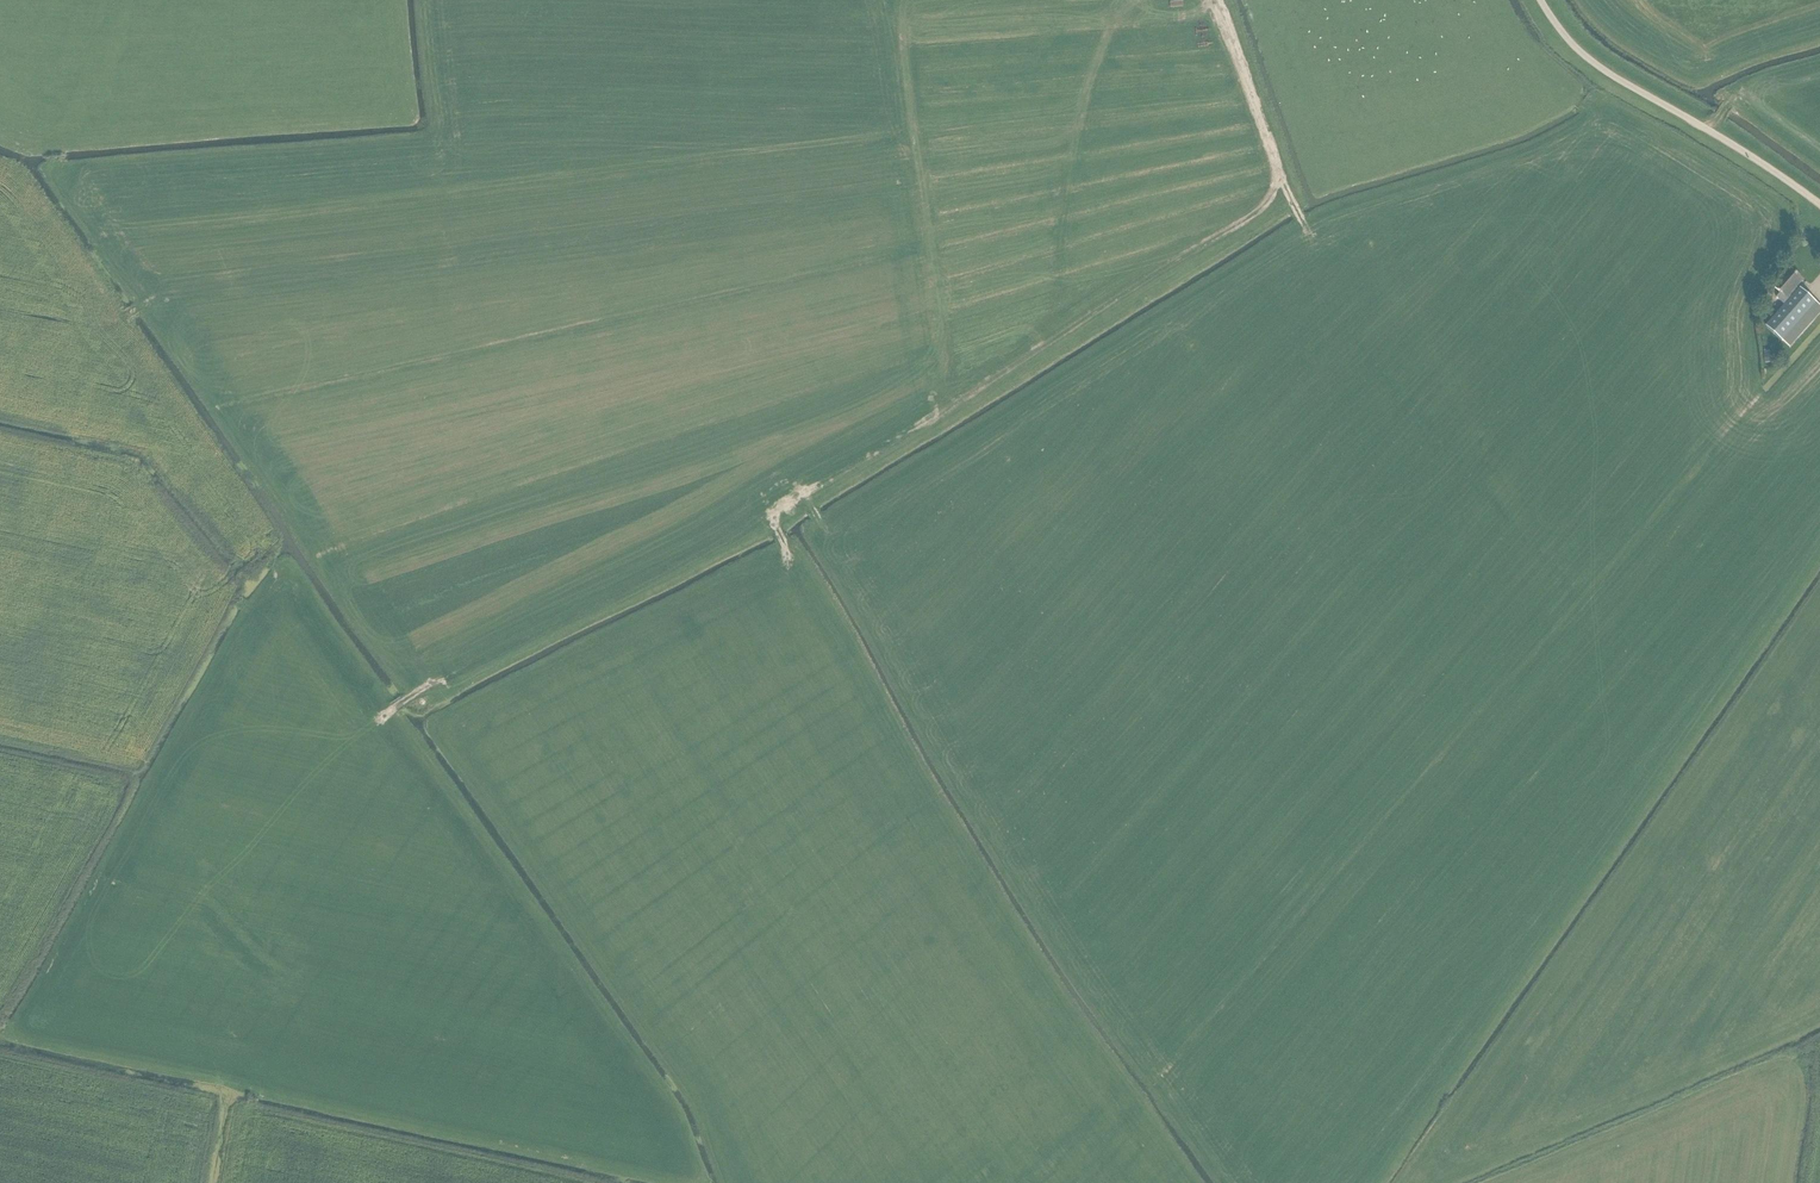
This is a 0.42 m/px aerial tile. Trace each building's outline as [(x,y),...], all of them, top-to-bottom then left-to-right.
[(1766,327),(1783,341),(1816,303),(1797,287),(1803,281),(1790,270),(1775,288),(1781,294),(1777,298),(1785,306),(1766,327)]
